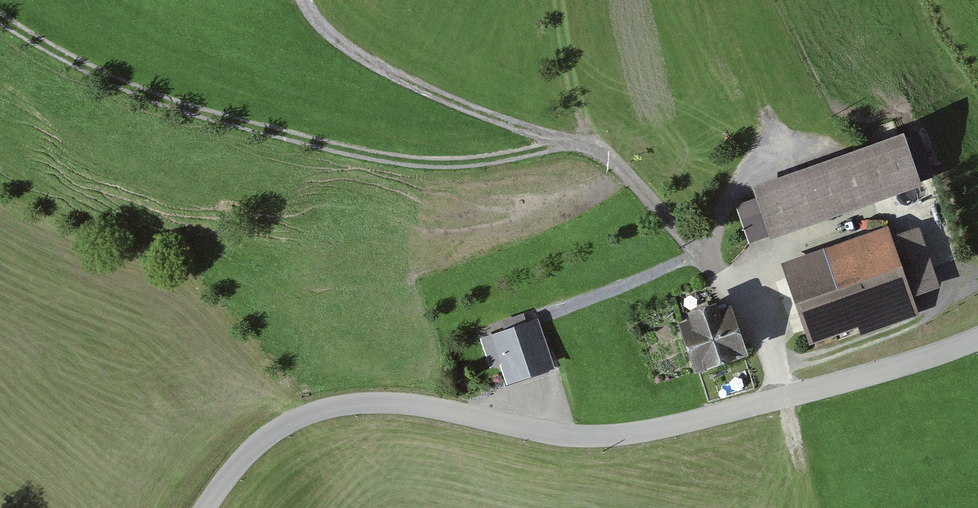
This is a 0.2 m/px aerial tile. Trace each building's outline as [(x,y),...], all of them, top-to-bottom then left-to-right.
[(913,133),(757,184),(774,234),(929,183),(913,133)] [(894,227),(788,262),(815,341),(863,324),(866,333),(926,313),(919,293),(945,285),(925,226),(897,235),(894,227)] [(701,321),(687,326),(701,371),(757,353),(741,306),(727,311),(724,302),(698,311),(701,321)] [(544,320),(486,339),(496,368),(502,366),(509,386),(560,369),(544,320)]
